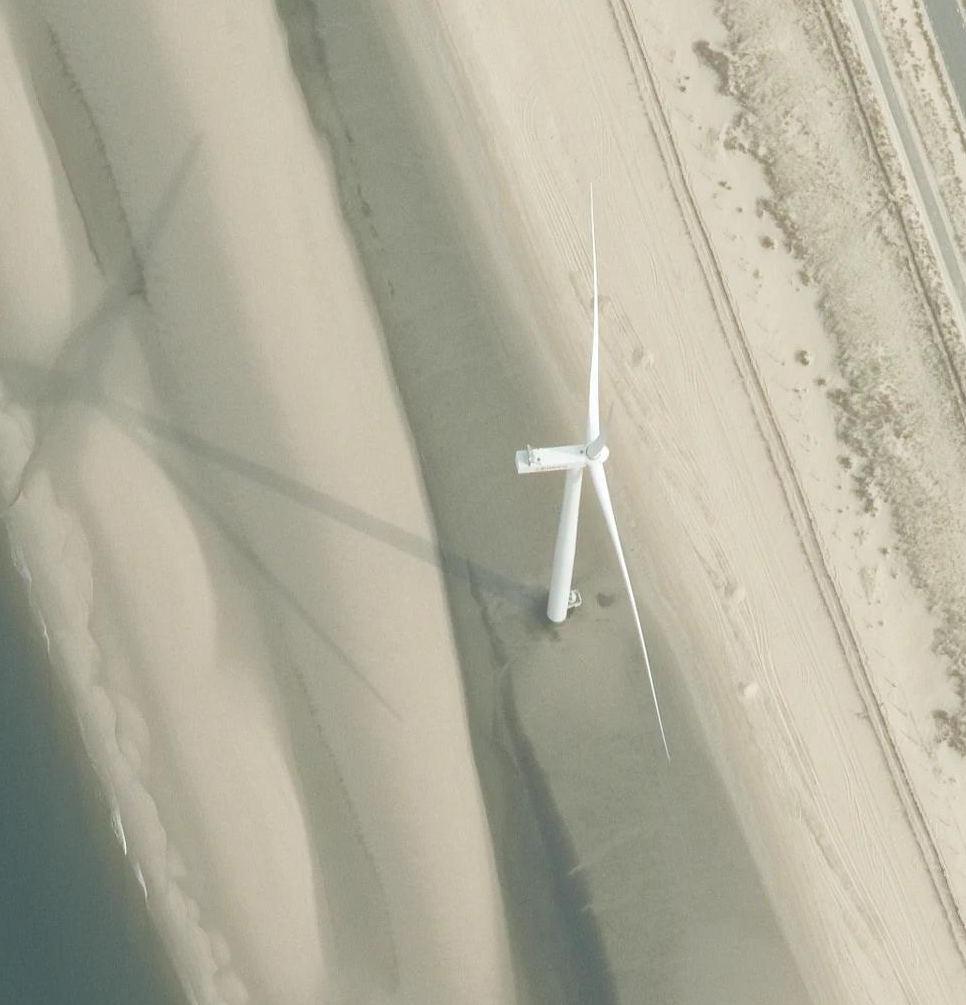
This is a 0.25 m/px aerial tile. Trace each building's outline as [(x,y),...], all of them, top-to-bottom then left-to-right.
[(522,613),(522,615),(522,616),(522,617),(522,618),(522,619),(522,621),(522,622),(523,623),(523,624),(523,625),(523,626),(524,627),(524,629),(525,630),(525,631),(526,632),(526,633),(527,634),(528,635),(528,636),(529,637),(530,638),(531,639),(532,640),(533,641),(534,642),(535,643),(536,643),(537,644),(538,645),(539,645),(540,646),(541,646),(542,647),(543,647),(544,648),(545,648),(546,648),(548,649),(549,649),(550,649),(551,649),(552,650),(553,650),(555,650),(556,650),(557,650),(558,650),(559,650),(561,649),(562,649),(563,649),(564,649),(565,648),(566,648),(567,648),(569,647),(570,647),(571,646),(572,646),(573,645),(574,645),(575,644),(576,643),(577,643),(578,642),(579,641),(579,640),(580,639),(581,639),(582,638),(583,637),(583,636),(584,635),(585,634),(585,633),(586,632),(586,631),(587,630),(587,629),(588,627),(588,626),(589,625),(589,624),(589,623),(589,622),(589,620),(590,619),(590,618),(590,617),(590,616),(590,615),(590,613),(590,612),(590,611),(589,610),(589,609),(589,608),(589,606),(588,605),(588,604),(587,603),(587,602),(586,601),(586,600),(585,599),(585,598),(584,597),(583,596),(583,595),(582,594),(581,593),(580,592),(579,591),(578,590),(577,589),(576,588),(575,588),(574,587),(573,586),(572,586),(571,585),(570,585),(569,584),(567,584),(566,583),(565,583),(564,583),(563,582),(562,582),(561,582),(559,582),(558,582),(557,582),(556,582),(555,582),(553,582),(552,582),(551,582),(550,582),(549,583),(548,583),(546,583),(545,583),(544,584),(543,584),(542,585),(541,585),(540,586),(539,586),(538,587),(537,588),(536,588),(535,589),(534,590),(533,591),(532,591),(531,592),(531,593),(530,594),(529,595),(528,596),(528,597),(527,598),(526,599),(526,600),(525,601),(525,602),(524,603),(524,604),(523,605),(523,606),(523,608),(523,609),(522,610),(522,611),(522,612),(522,613)]
